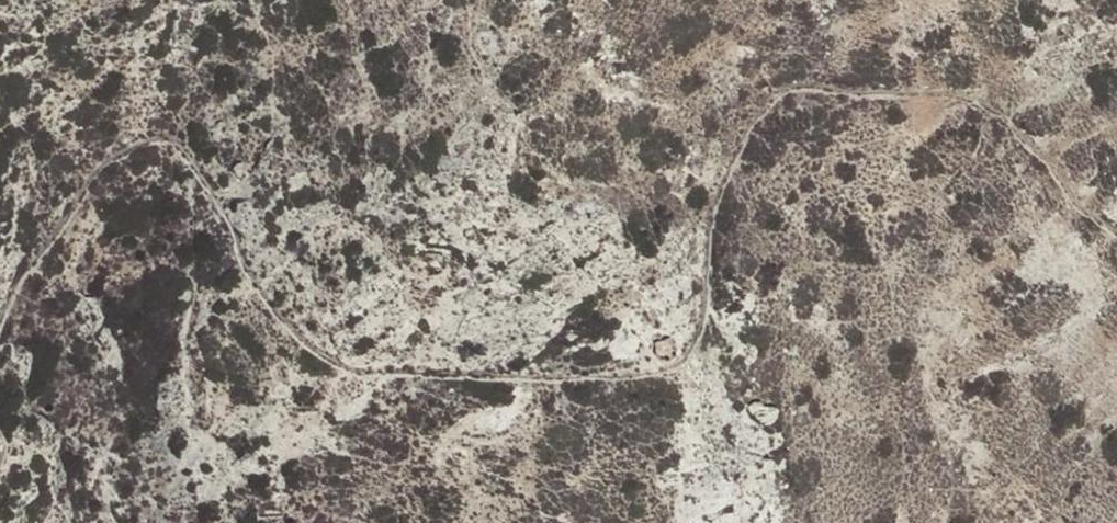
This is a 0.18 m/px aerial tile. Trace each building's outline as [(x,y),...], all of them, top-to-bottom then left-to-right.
[(658,356),(657,364),(666,365),(676,358),(677,351),(671,348),(666,342),(655,350),(658,356)]
